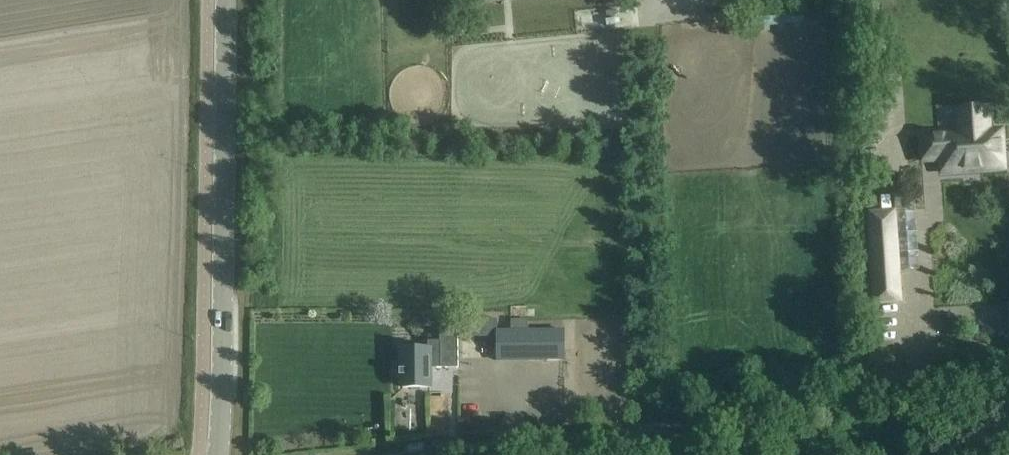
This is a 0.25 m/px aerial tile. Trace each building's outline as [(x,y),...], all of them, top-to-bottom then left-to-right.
[(943,135),(921,136),(923,161),(946,160),(947,172),(963,171),(962,159),(979,158),(979,167),(980,170),(1003,168),(1002,138),(992,138),(991,138),(989,139),(988,123),(961,124),(960,124),(960,133),(955,134),(956,141),(944,141),(943,135)] [(992,250),(961,251),(965,323),(995,321),(992,250)] [(901,301),(898,253),(872,255),(875,302),(901,301)] [(934,297),(935,274),(922,274),(921,297),(934,297)] [(498,319),(458,319),(458,331),(458,333),(497,332),(497,330),(498,329),(498,319)] [(497,363),(565,362),(565,328),(498,329),(497,330),(497,332),(497,363)] [(458,333),(458,331),(440,331),(440,340),(428,341),(428,349),(402,349),(402,387),(430,387),(430,368),(458,368),(458,333)]
